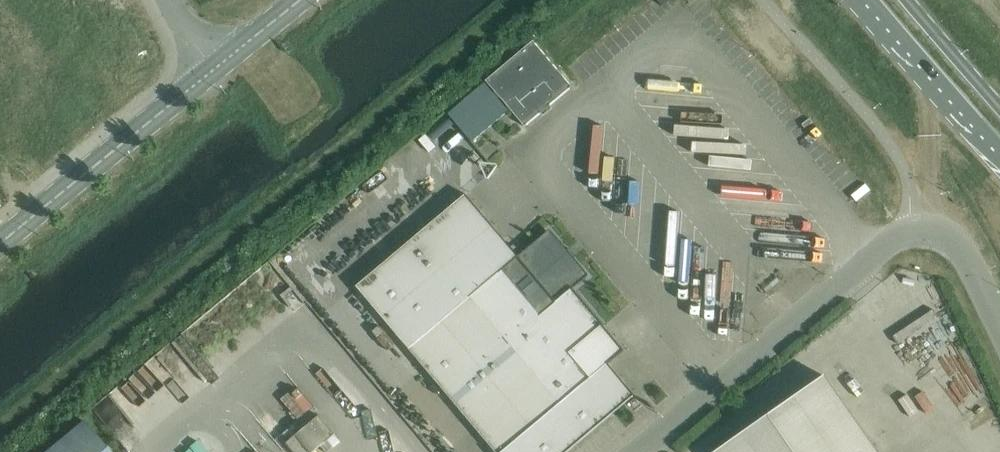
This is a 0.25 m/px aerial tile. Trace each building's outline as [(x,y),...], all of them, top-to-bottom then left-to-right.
[(488,83),(448,115),(472,143),(510,110),(499,98),(500,97),(525,128),(573,88),(536,42),(488,82),(496,93),(488,83)] [(472,295),(518,256),(466,194),(357,285),(442,386),(466,415),(543,350),(526,329),(511,342),(472,295)] [(609,363),(625,349),(574,288),(587,277),(580,269),(572,259),(576,256),(570,248),(566,252),(548,231),(518,256),(472,295),(511,342),(526,329),(543,350),(466,415),(498,451),(567,451),(636,394),(609,363)] [(948,309),(906,321),(910,334),(952,322),(948,309)] [(715,451),(880,451),(826,375),(715,451)] [(303,385),(288,396),(303,418),(318,407),(303,385)] [(286,443),(294,451),(314,451),(335,434),(319,415),(286,443)] [(83,421),(45,451),(108,451),(83,421)] [(203,438),(188,451),(215,451),(203,438)]
